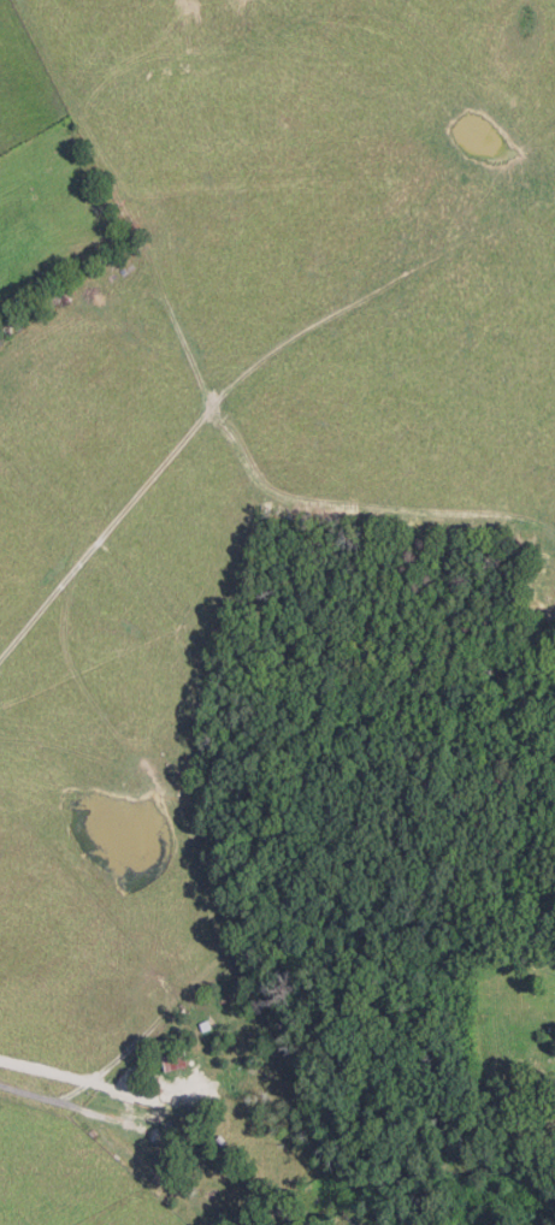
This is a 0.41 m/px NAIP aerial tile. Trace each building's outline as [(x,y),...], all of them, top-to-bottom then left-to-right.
[(202,1030),(199,1022),(207,1018),(211,1026),(202,1030)] [(165,1071),(161,1054),(184,1049),(187,1057),(184,1058),(187,1065),(165,1071)]
